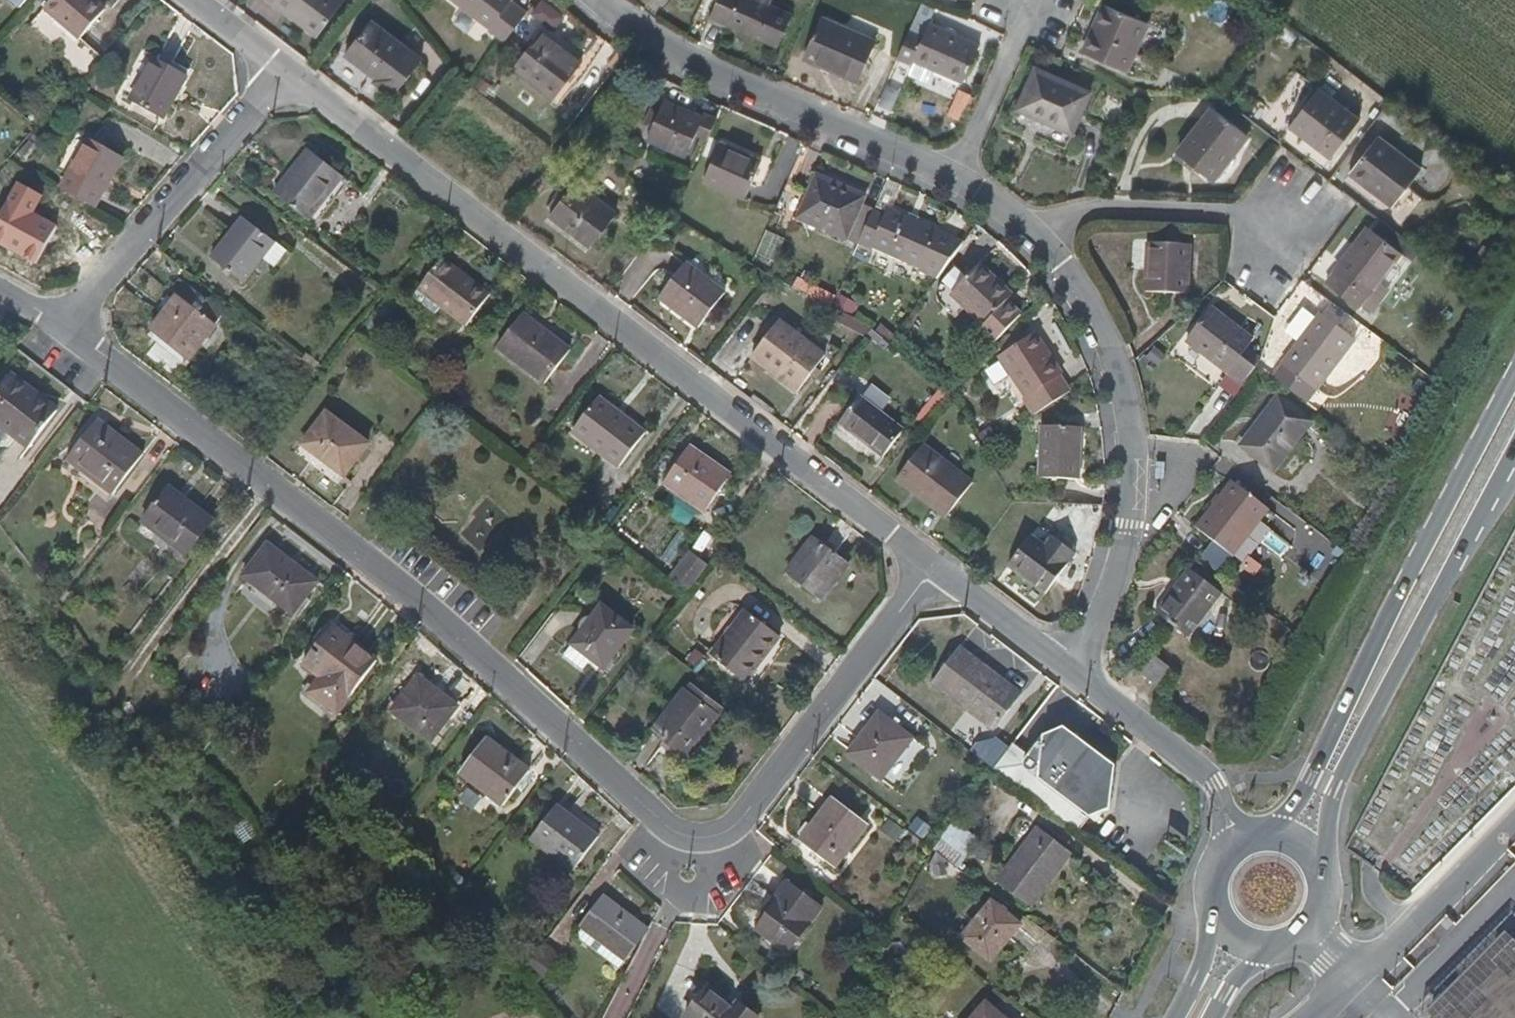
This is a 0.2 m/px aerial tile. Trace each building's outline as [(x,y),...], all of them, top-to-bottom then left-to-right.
[(94,0),(55,0),(46,10),(79,38),(105,9),(94,0)] [(343,1),(342,0),(268,0),(318,38),(343,1)] [(506,42),(527,14),(510,2),(512,0),(454,0),(491,28),(490,30),(506,42)] [(711,17),(778,45),(790,16),(768,6),(770,0),(719,0),(711,17)] [(1148,23),(1106,4),(1084,53),(1127,71),(1148,23)] [(875,43),(820,19),(804,58),(858,81),(875,43)] [(82,38),(102,54),(115,38),(95,22),(82,38)] [(421,62),(370,23),(346,55),(397,92),(421,62)] [(910,31),(897,60),(911,66),(913,62),(963,84),(979,46),(930,23),(924,37),(910,31)] [(554,99),(580,63),(542,35),(515,70),(554,99)] [(614,76),(614,39),(596,38),(596,76),(614,76)] [(186,76),(156,58),(131,102),(162,119),(186,76)] [(1037,110),(1034,116),(1072,132),(1090,93),(1037,70),(1022,103),(1037,110)] [(1358,120),(1319,90),(1291,127),(1330,157),(1358,120)] [(695,140),(707,146),(719,119),(706,113),(702,120),(663,103),(648,139),(688,156),(695,140)] [(1020,109),(1034,116),(1037,110),(1022,103),(1020,109)] [(1246,135),(1213,109),(1178,153),(1212,180),(1246,135)] [(61,187),(100,208),(127,159),(88,138),(61,187)] [(1420,170),(1378,138),(1350,174),(1392,206),(1420,170)] [(762,161),(720,143),(705,181),(745,199),(762,161)] [(309,222),(342,178),(308,151),(274,194),(309,222)] [(866,198),(816,175),(796,220),(846,241),(866,198)] [(350,183),(342,178),(309,222),(317,227),(350,183)] [(615,216),(575,184),(550,215),(592,247),(615,216)] [(30,185),(0,238),(0,240),(46,265),(69,226),(45,213),(54,197),(30,185)] [(920,271),(938,279),(961,249),(936,237),(937,232),(888,211),(886,215),(874,209),(859,245),(873,250),(874,247),(921,268),(920,271)] [(274,244),(241,219),(210,258),(245,283),(261,262),(275,271),(289,253),(276,243),(274,244)] [(1402,254),(1367,227),(1325,283),(1360,308),(1402,254)] [(1188,294),(1191,246),(1147,244),(1145,292),(1188,294)] [(489,294),(442,259),(419,291),(465,327),(489,294)] [(725,292),(686,264),(659,299),(698,328),(725,292)] [(1006,302),(1011,296),(978,265),(966,279),(953,267),(940,285),(939,286),(938,288),(938,289),(937,291),(937,293),(936,294),(937,296),(937,298),(937,299),(938,301),(939,302),(939,304),(940,305),(941,306),(954,318),(964,307),(983,325),(978,330),(992,345),(1020,316),(1006,302)] [(226,312),(207,299),(197,311),(180,297),(152,332),(161,340),(149,355),(178,377),(202,346),(215,354),(232,330),(219,320),(226,312)] [(1244,385),(1257,367),(1263,348),(1212,309),(1187,342),(1244,385)] [(570,350),(523,314),(497,348),(545,383),(570,350)] [(1355,341),(1320,314),(1281,364),(1317,392),(1355,341)] [(816,367),(824,356),(779,322),(752,357),(798,392),(816,367)] [(1023,400),(1034,417),(1071,393),(1061,376),(1062,374),(1036,334),(999,357),(1024,398),(1023,400)] [(830,361),(824,356),(816,367),(822,372),(830,361)] [(11,374),(0,387),(0,423),(30,446),(58,410),(11,374)] [(904,430),(861,397),(839,425),(882,457),(904,430)] [(618,469),(646,432),(601,398),(572,434),(618,469)] [(1258,437),(1248,450),(1272,469),(1309,422),(1278,399),(1252,433),(1258,437)] [(367,444),(328,414),(304,444),(343,475),(367,444)] [(144,454),(99,420),(67,460),(113,494),(144,454)] [(1079,480),(1080,428),(1042,427),(1040,477),(1079,480)] [(1243,446),(1248,450),(1258,437),(1252,433),(1243,446)] [(944,519),(973,482),(924,444),(896,481),(944,519)] [(729,476),(689,448),(664,483),(705,510),(729,476)] [(1265,507),(1234,483),(1198,529),(1230,553),(1265,507)] [(214,519),(171,486),(142,523),(186,556),(214,519)] [(1268,530),(1261,543),(1282,555),(1289,543),(1268,530)] [(1052,536),(1044,546),(1068,564),(1074,555),(1052,536)] [(1068,564),(1044,546),(1032,537),(1009,567),(1045,593),(1068,564)] [(847,563),(816,538),(787,575),(819,599),(847,563)] [(317,581),(269,544),(245,576),(293,613),(317,581)] [(1231,563),(1210,547),(1201,559),(1221,575),(1231,563)] [(689,591),(708,567),(690,552),(671,578),(689,591)] [(1222,594),(1188,569),(1156,612),(1189,638),(1222,594)] [(632,629),(602,607),(574,644),(604,666),(632,629)] [(745,680),(778,637),(746,612),(712,656),(745,680)] [(336,713),(378,660),(332,626),(302,664),(321,678),(310,693),(336,713)] [(1020,694),(961,648),(934,683),(993,728),(1020,694)] [(1170,668),(1154,656),(1140,674),(1156,686),(1170,668)] [(431,740),(458,706),(420,676),(393,711),(431,740)] [(1159,703),(1167,690),(1160,686),(1153,699),(1159,703)] [(687,757),(719,715),(686,691),(654,734),(687,757)] [(912,738),(880,713),(848,753),(880,778),(912,738)] [(1115,765),(1063,727),(1044,735),(1042,746),(1037,744),(1024,762),(1026,769),(1030,771),(1034,771),(1038,767),(1038,779),(1090,817),(1110,808),(1115,765)] [(530,770),(488,737),(458,775),(502,807),(530,770)] [(867,823),(835,798),(800,842),(833,868),(867,823)] [(599,836),(557,805),(531,839),(573,871),(599,836)] [(916,815),(909,829),(926,838),(934,824),(916,815)] [(1072,854),(1037,827),(997,881),(1031,907),(1072,854)] [(967,857),(942,838),(934,849),(958,867),(967,857)] [(820,908),(786,881),(775,896),(781,902),(760,930),(788,951),(820,908)] [(1412,895),(1420,887),(1414,883),(1406,891),(1412,895)] [(626,962),(648,929),(604,897),(581,928),(626,962)] [(1020,925),(993,902),(962,938),(990,961),(1020,925)] [(1437,1017),(1514,1017),(1514,941),(1514,940),(1492,963),(1498,968),(1456,1010),(1451,1004),(1437,1017)] [(537,952),(524,968),(536,982),(550,963),(537,952)] [(880,990),(870,984),(864,995),(873,1002),(880,990)] [(709,988),(687,1017),(758,1017),(759,1017),(737,1000),(732,1006),(709,988)] [(986,1001),(970,1017),(1005,1017),(986,1001)] [(1367,1009),(1357,1017),(1376,1017),(1367,1009)]
